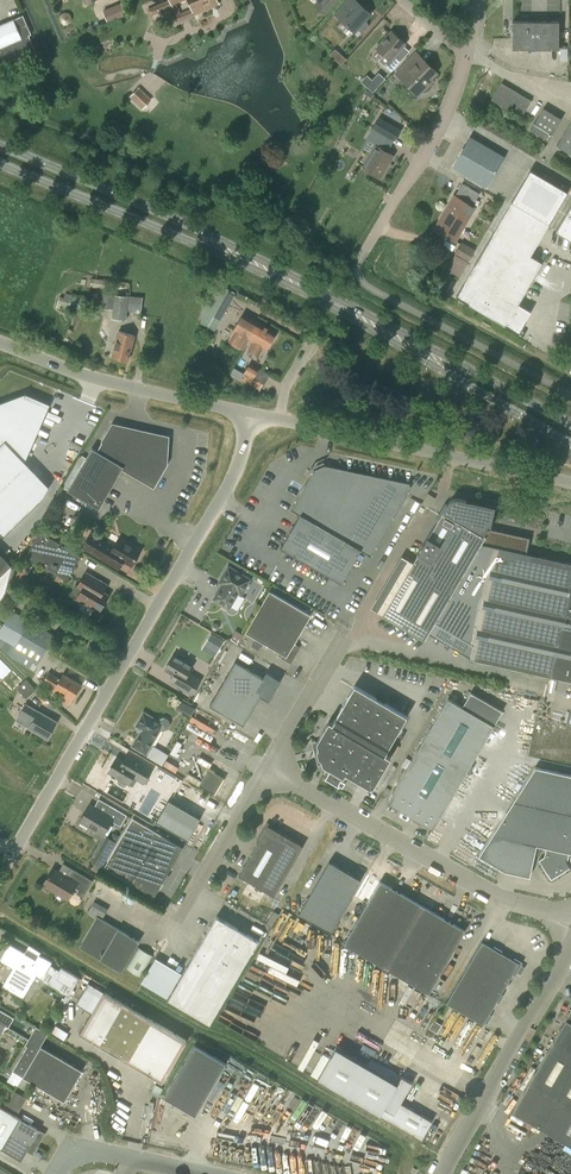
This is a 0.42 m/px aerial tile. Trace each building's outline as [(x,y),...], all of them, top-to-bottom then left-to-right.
[(62,16),(73,11),(69,0),(56,0),(62,16)] [(196,14),(218,4),(216,0),(190,0),(196,14)] [(325,14),(335,2),(333,0),(320,0),(321,0),(316,6),(325,14)] [(357,2),(350,10),(345,5),(336,15),(355,31),(358,27),(359,29),(361,30),(364,30),(367,29),(368,26),(368,23),(366,21),(365,20),(370,14),(357,2)] [(108,8),(103,10),(108,23),(114,21),(108,8)] [(13,20),(0,26),(0,66),(36,50),(29,36),(33,34),(25,15),(13,20)] [(513,21),(512,49),(559,49),(559,21),(513,21)] [(396,54),(405,44),(391,32),(377,48),(384,54),(378,60),(391,71),(402,59),(396,54)] [(332,55),(344,62),(347,56),(335,50),(332,55)] [(432,84),(432,80),(430,78),(435,72),(421,59),(412,68),(407,63),(397,73),(416,92),(422,92),(425,92),(428,91),(430,89),(431,87),(432,84)] [(379,73),(373,80),(367,86),(373,92),(385,78),(379,73)] [(510,105),(523,113),(531,100),(501,83),(491,100),(508,110),(510,105)] [(139,86),(129,96),(142,109),(152,100),(139,86)] [(530,130),(548,141),(562,119),(544,108),(530,130)] [(570,154),(570,122),(557,146),(570,154)] [(367,137),(377,142),(363,166),(381,177),(394,156),(381,148),(386,139),(371,130),(367,137)] [(469,177),(466,182),(479,189),(482,185),(486,188),(504,156),(470,136),(452,167),(469,177)] [(511,202),(529,212),(548,224),(567,193),(547,181),(530,171),(511,202)] [(479,189),(466,182),(457,197),(454,195),(434,229),(455,241),(475,207),(470,205),(479,189)] [(554,229),(570,239),(570,200),(554,229)] [(529,212),(511,202),(456,296),(518,334),(531,312),(518,303),(543,263),(530,255),(548,224),(529,212)] [(460,277),(475,250),(461,241),(454,253),(455,254),(446,269),(460,277)] [(203,310),(201,317),(200,322),(209,327),(215,318),(220,321),(234,295),(221,287),(215,298),(211,296),(203,310)] [(247,302),(255,305),(257,301),(238,291),(236,296),(241,299),(247,302)] [(61,304),(80,308),(82,296),(63,292),(61,304)] [(143,297),(103,293),(102,308),(112,309),(111,318),(126,320),(127,308),(141,309),(143,297)] [(243,349),(249,340),(255,329),(253,328),(257,320),(243,313),(233,331),(234,331),(229,341),(243,349)] [(249,340),(252,342),(248,350),(259,356),(263,348),(266,350),(276,332),(257,320),(253,328),(255,329),(249,340)] [(119,331),(112,356),(128,360),(135,335),(119,331)] [(244,373),(244,374),(252,378),(252,377),(253,378),(258,368),(249,363),(243,372),(244,373)] [(252,378),(244,374),(241,378),(249,383),(252,378)] [(25,395),(0,404),(0,492),(28,465),(22,459),(29,453),(49,406),(25,395),(27,391),(26,391),(25,395)] [(96,450),(92,448),(68,490),(99,508),(122,469),(154,488),(168,464),(170,435),(112,422),(96,450)] [(281,548),(342,583),(361,550),(371,556),(411,487),(410,483),(325,465),(314,470),(291,509),(300,514),(281,548)] [(450,502),(449,503),(448,504),(383,615),(425,640),(435,622),(486,536),(484,535),(488,528),(490,529),(495,507),(459,499),(458,499),(457,499),(455,499),(454,499),(453,500),(452,501),(451,501),(450,502)] [(551,676),(570,583),(570,563),(526,553),(530,537),(512,533),(490,529),(488,528),(484,535),(486,536),(435,622),(474,645),(471,658),(471,659),(551,676)] [(82,556),(40,532),(26,556),(67,581),(82,556)] [(82,547),(98,556),(106,543),(91,533),(82,547)] [(106,543),(98,556),(119,569),(123,561),(132,566),(141,550),(119,537),(114,547),(106,543)] [(402,537),(393,558),(398,561),(401,553),(414,559),(417,551),(412,549),(415,542),(402,537)] [(11,587),(15,569),(12,568),(12,566),(12,565),(10,566),(0,556),(0,608),(11,587)] [(14,578),(21,582),(28,570),(21,566),(14,578)] [(250,584),(249,583),(251,579),(229,566),(220,583),(223,584),(214,599),(230,609),(239,593),(242,595),(244,591),(246,592),(250,584)] [(77,586),(82,589),(77,597),(100,610),(109,595),(103,592),(107,585),(86,572),(77,586)] [(551,676),(570,681),(570,583),(551,676)] [(284,654),(282,657),(290,662),(300,647),(294,643),(311,614),(270,590),(246,632),(284,654)] [(34,671),(55,635),(12,610),(0,629),(0,646),(9,654),(14,659),(34,671)] [(217,656),(226,637),(212,630),(203,649),(217,656)] [(235,630),(230,639),(238,644),(243,635),(235,630)] [(174,655),(165,669),(181,678),(177,685),(192,694),(201,679),(189,672),(192,666),(174,655)] [(263,678),(235,662),(210,705),(244,725),(261,696),(269,701),(281,680),(267,672),(263,678)] [(59,699),(69,704),(81,684),(63,674),(61,678),(49,671),(43,681),(55,688),(53,691),(61,696),(59,699)] [(17,688),(26,698),(36,690),(26,679),(17,688)] [(355,685),(333,723),(329,720),(317,741),(318,747),(317,749),(319,757),(321,758),(323,764),(330,768),(326,775),(325,775),(339,784),(340,782),(343,783),(348,774),(372,788),(391,757),(385,753),(407,716),(355,685)] [(387,801),(414,818),(413,820),(420,824),(421,822),(433,829),(494,725),(448,698),(387,801)] [(33,721),(29,728),(47,738),(57,721),(26,703),(20,714),(33,721)] [(159,718),(158,720),(144,712),(136,726),(142,729),(132,746),(146,754),(160,729),(162,730),(167,729),(170,725),(169,719),(164,717),(159,718)] [(162,766),(168,755),(153,745),(146,756),(162,766)] [(118,784),(123,786),(126,786),(128,783),(129,783),(133,776),(144,783),(153,768),(128,753),(124,761),(117,757),(109,772),(119,778),(118,781),(118,784)] [(515,799),(570,811),(570,775),(535,767),(515,799)] [(209,769),(200,785),(215,794),(224,778),(209,769)] [(156,821),(188,839),(200,818),(169,799),(156,821)] [(515,799),(479,855),(502,870),(530,876),(537,845),(546,847),(544,857),(539,860),(551,879),(570,867),(569,865),(570,856),(570,811),(515,799)] [(93,828),(103,834),(112,820),(121,825),(127,814),(111,804),(106,813),(90,803),(81,820),(89,826),(90,829),(93,828)] [(170,874),(168,873),(183,847),(133,818),(105,867),(155,896),(163,882),(165,883),(170,874)] [(268,825),(263,833),(239,875),(264,890),(274,896),(303,846),(268,825)] [(106,836),(91,861),(92,861),(91,864),(99,869),(101,866),(102,867),(117,842),(106,836)] [(361,879),(330,861),(299,913),(331,931),(361,879)] [(93,880),(74,869),(69,876),(53,867),(44,884),(68,898),(72,891),(83,897),(93,880)] [(344,944),(429,993),(465,930),(380,881),(344,944)] [(94,901),(87,913),(95,917),(97,913),(104,917),(108,908),(94,901)] [(140,939),(98,915),(80,945),(122,970),(140,939)] [(169,997),(210,1021),(259,939),(217,915),(169,997)] [(482,941),(446,1003),(483,1024),(519,963),(482,941)] [(0,958),(15,967),(4,986),(21,997),(37,970),(44,975),(50,964),(52,961),(39,954),(35,960),(28,956),(24,954),(25,951),(10,942),(0,958)] [(127,968),(141,975),(152,955),(138,947),(127,968)] [(167,998),(168,996),(181,973),(155,957),(140,982),(167,998)] [(59,969),(55,977),(73,987),(79,977),(61,966),(59,969)] [(79,1034),(162,1082),(187,1040),(104,992),(79,1034)] [(570,1146),(570,1011),(512,1111),(570,1146)] [(6,1026),(8,1027),(12,1021),(0,1014),(0,1036),(6,1026)] [(429,1028),(437,1033),(442,1024),(434,1020),(429,1028)] [(31,1040),(13,1071),(64,1101),(82,1071),(31,1040)] [(194,1045),(164,1097),(195,1115),(225,1063),(194,1045)] [(317,1079),(422,1139),(433,1121),(401,1102),(413,1082),(371,1058),(366,1065),(336,1047),(317,1079)] [(1,1148),(21,1160),(27,1151),(33,1155),(45,1133),(0,1107),(0,1148),(1,1148)]
